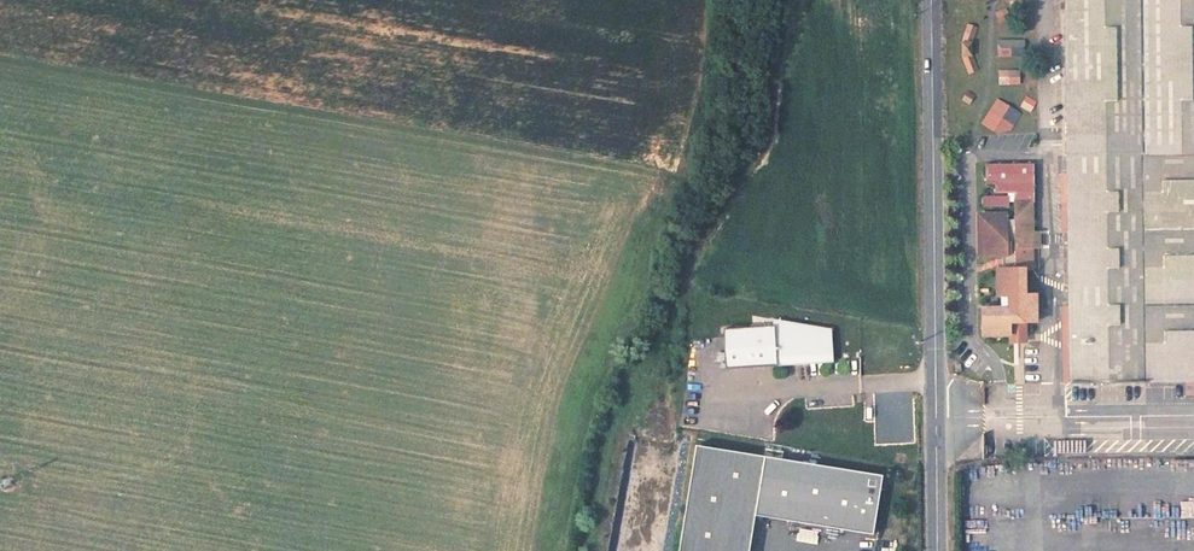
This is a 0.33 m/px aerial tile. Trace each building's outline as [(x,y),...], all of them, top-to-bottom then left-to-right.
[(1144,384),(1143,382),(1193,381),(1193,0),(1065,0),(1070,386),(1144,384)] [(974,39),(975,25),(964,24),(963,39),(974,39)] [(997,39),(996,53),(1022,53),(1022,39),(997,39)] [(997,84),(1018,84),(1018,70),(997,70),(997,84)] [(1019,107),(1031,112),(1036,101),(1024,95),(1019,107)] [(1004,138),(1020,113),(996,98),(980,123),(1004,138)] [(1004,215),(978,215),(979,257),(1002,256),(1003,267),(995,268),(994,298),(997,298),(997,308),(982,308),(982,337),(1025,335),(1024,323),(1035,322),(1035,295),(1024,294),(1024,267),(1015,266),(1015,249),(1037,249),(1037,232),(1031,232),(1031,202),(1015,202),(1015,221),(1005,222),(1004,215)] [(770,327),(720,330),(721,371),(773,368),(773,364),(823,361),(828,331),(770,321),(770,327)] [(875,443),(915,442),(913,391),(873,393),(875,443)] [(696,443),(678,550),(749,550),(755,516),(766,455),(696,443)] [(870,535),(880,475),(766,455),(755,516),(870,535)] [(1159,499),(1161,517),(1191,515),(1190,497),(1159,499)]
